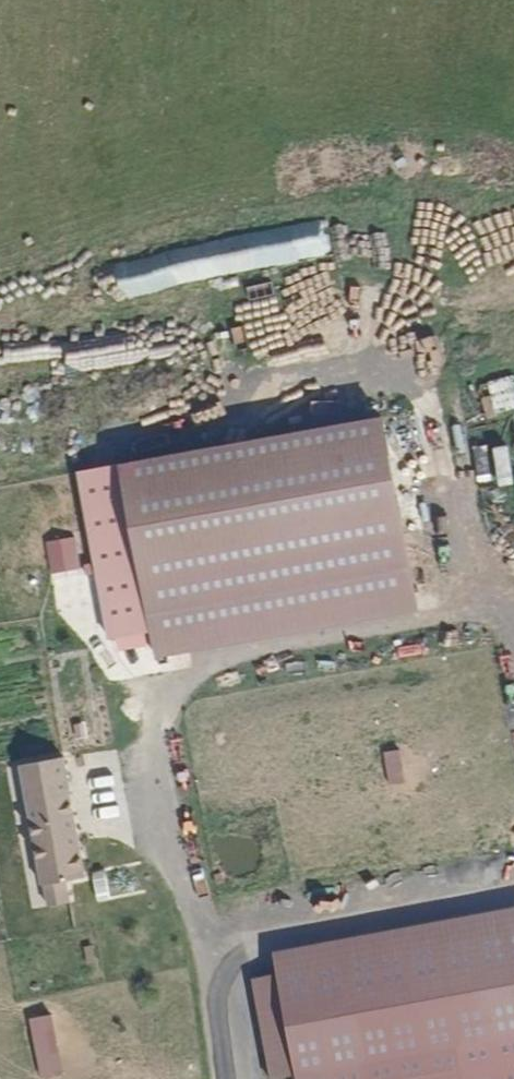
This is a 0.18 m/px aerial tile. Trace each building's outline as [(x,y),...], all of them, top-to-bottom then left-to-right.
[(494,215),(493,229),(513,230),(513,216),(494,215)] [(113,294),(294,254),(286,220),(81,266),(88,295),(112,290),(113,294)] [(513,248),(513,233),(493,241),(498,254),(513,248)] [(298,333),(385,348),(391,314),(304,299),(298,333)] [(184,350),(178,318),(0,353),(0,386),(184,350)] [(488,415),(513,409),(513,390),(510,376),(480,384),(488,415)] [(379,417),(76,472),(107,639),(149,631),(154,660),(416,611),(379,417)] [(507,443),(493,445),(499,486),(513,483),(507,443)] [(75,536),(45,541),(51,573),(80,568),(75,536)] [(389,784),(407,780),(401,747),(382,750),(389,784)] [(83,879),(62,759),(18,766),(39,887),(42,886),(46,909),(68,905),(64,882),(83,879)] [(104,870),(92,872),(98,898),(109,896),(104,870)] [(270,953),(275,976),(293,1074),(294,1078),(513,1078),(513,907),(270,953)] [(293,1074),(275,976),(248,981),(266,1078),(293,1074)] [(52,1014),(29,1019),(41,1078),(63,1073),(52,1014)]
